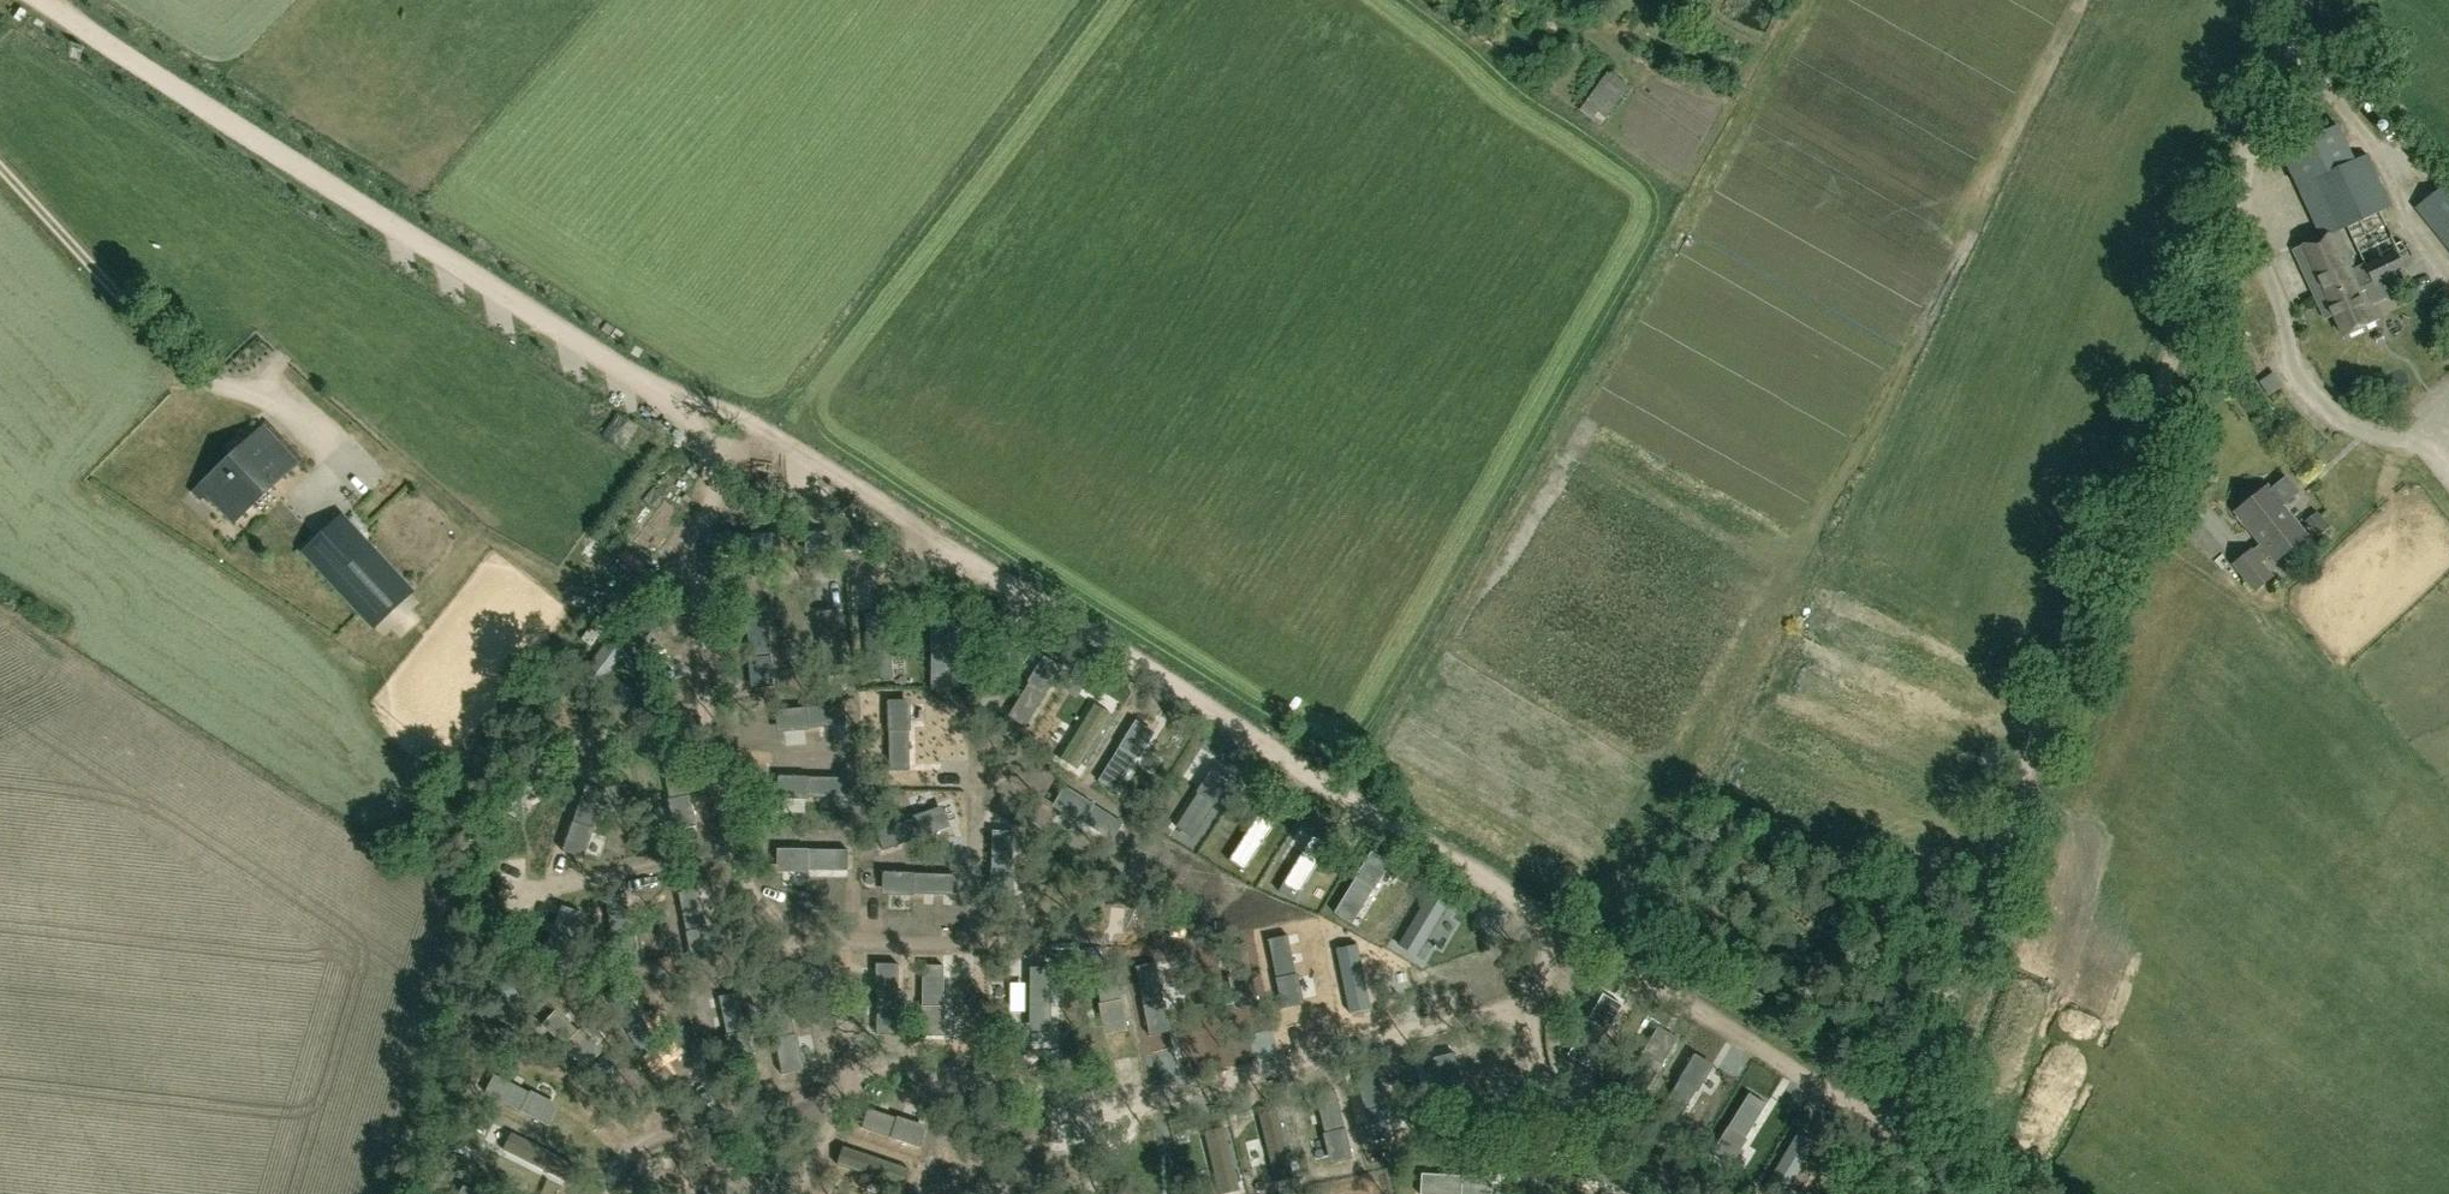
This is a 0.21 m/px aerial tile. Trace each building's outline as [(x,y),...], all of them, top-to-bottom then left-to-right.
[(2354,160),(2338,125),(2281,151),(2320,236),(2292,249),(2324,320),(2333,316),(2342,335),(2379,318),(2363,285),(2403,267),(2400,261),(2412,255),(2408,247),(2405,249),(2402,241),(2396,244),(2381,211),(2392,206),(2367,153),(2354,160)] [(2404,126),(2383,140),(2424,201),(2414,209),(2448,251),(2448,189),(2445,184),(2443,186),(2404,126)] [(2407,266),(2390,276),(2406,306),(2424,297),(2407,266)] [(235,521),(297,464),(263,428),(201,485),(202,486),(196,492),(201,498),(208,492),(235,521)] [(2275,561),(2305,537),(2266,488),(2236,511),(2262,545),(2251,554),(2249,552),(2234,564),(2255,590),(2270,577),(2257,562),(2268,553),(2275,561)] [(410,592),(342,519),(307,552),(374,625),(410,592)] [(583,657),(571,672),(620,712),(639,688),(643,691),(660,670),(657,667),(675,644),(626,604),(614,619),(610,616),(580,654),(583,657)]
